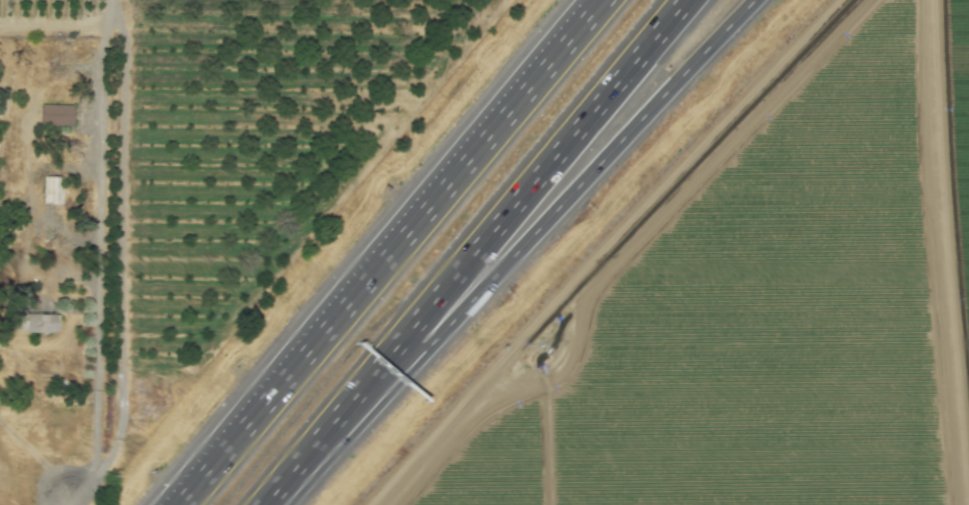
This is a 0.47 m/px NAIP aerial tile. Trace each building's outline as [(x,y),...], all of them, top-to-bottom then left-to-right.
[(40,103),(39,125),(71,126),(72,104),(40,103)] [(43,176),(42,202),(61,202),(61,176),(43,176)] [(57,314),(57,331),(53,330),(53,332),(49,332),(49,334),(44,334),(43,332),(23,331),(23,330),(17,330),(18,314),(23,314),(23,313),(53,313),(53,314),(57,314)]
